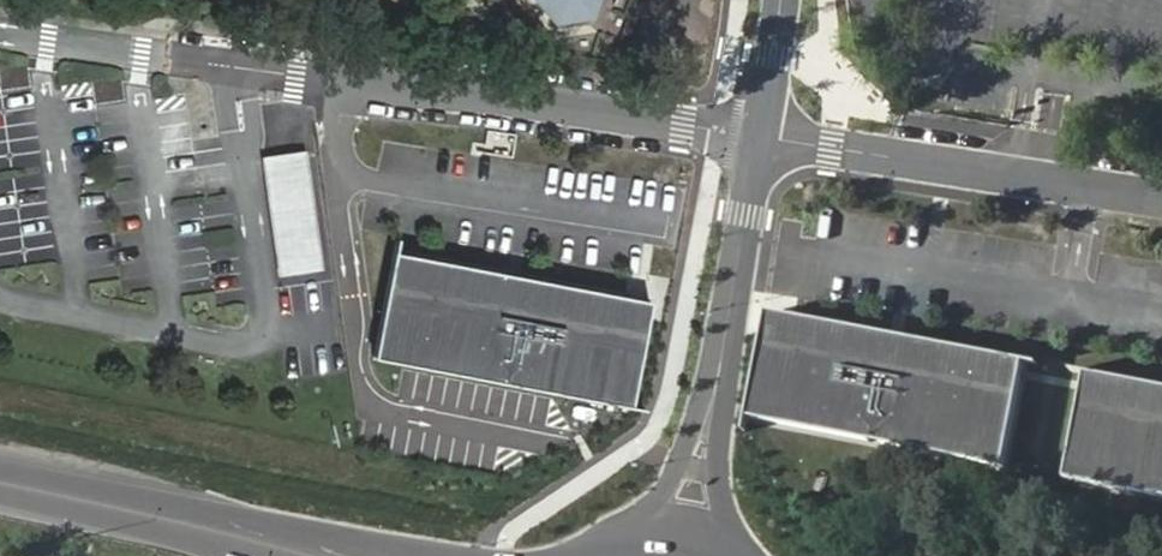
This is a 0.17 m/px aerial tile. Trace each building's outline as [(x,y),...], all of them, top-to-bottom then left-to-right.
[(568,20),(610,13),(615,0),(551,0),(568,20)] [(275,278),(320,272),(302,151),(257,157),(275,278)] [(515,273),(400,250),(378,356),(500,381),(501,371),(517,375),(515,383),(636,408),(657,301),(542,278),(540,290),(512,284),(515,273)] [(889,333),(774,311),(753,417),(874,442),(875,432),(891,435),(889,445),(1010,469),(1032,362),(917,339),(914,351),(887,345),(889,333)] [(1090,374),(1069,481),(1161,499),(1161,388),(1090,374)]
